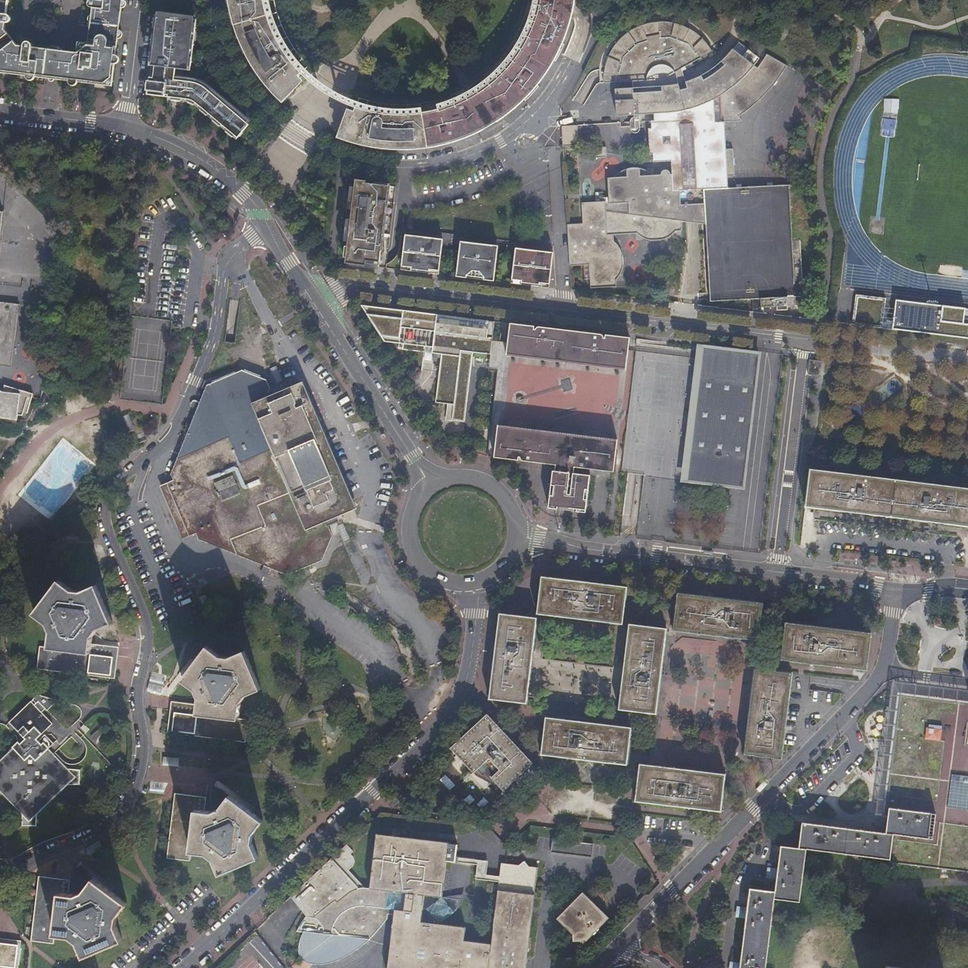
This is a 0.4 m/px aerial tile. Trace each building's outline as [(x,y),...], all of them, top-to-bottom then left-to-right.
[(90,38),(90,41),(79,49),(60,47),(55,47),(33,45),(33,43),(33,42),(31,41),(30,41),(28,41),(26,42),(25,44),(17,43),(5,28),(8,3),(9,0),(0,0),(0,68),(2,71),(52,76),(79,79),(104,82),(115,73),(121,28),(124,0),(93,0),(90,38)] [(266,86),(274,95),(282,103),(284,100),(286,102),(310,77),(315,71),(304,60),(296,51),(289,40),(282,25),(277,13),(274,0),(228,0),(228,3),(231,15),(234,26),(238,38),(244,52),(250,63),(258,76),(266,86)] [(502,114),(504,117),(514,109),(523,101),(529,94),(537,85),(545,75),(550,68),(555,60),(561,48),(567,33),(569,24),(572,15),(573,8),(574,2),(575,0),(528,0),(528,4),(523,19),(517,34),(511,44),(502,57),(493,67),(483,76),(472,84),(496,122),(499,120),(497,117),(502,114)] [(203,106),(236,138),(245,127),(242,125),(245,121),(236,113),(235,115),(198,80),(193,77),(189,75),(173,73),(174,66),(186,67),(192,15),(182,14),(157,11),(156,11),(155,15),(153,15),(149,59),(152,59),(151,63),(155,63),(154,75),(150,74),(148,91),(168,93),(168,96),(177,97),(177,96),(181,96),(182,94),(188,95),(188,97),(194,100),(195,99),(203,106)] [(567,222),(569,265),(584,264),(584,278),(589,278),(590,287),(616,286),(616,279),(617,279),(619,277),(621,274),(622,272),(623,269),(624,267),(625,263),(625,260),(624,257),(624,254),(623,253),(622,250),(620,246),(618,245),(616,243),(614,241),(614,234),(641,233),(642,234),(644,235),(645,236),(648,238),(650,239),(653,239),(656,239),(659,239),(662,239),(665,238),(666,238),(668,237),(671,235),(673,233),(675,231),(677,229),(681,229),(683,229),(682,198),(686,197),(685,188),(704,187),(706,222),(707,222),(712,291),(764,288),(764,297),(765,306),(792,304),(792,294),(799,294),(792,183),(729,185),(729,173),(737,173),(736,145),(705,146),(703,144),(700,141),(699,138),(698,135),(697,131),(697,127),(698,124),(699,121),(701,118),(704,115),(707,112),(716,134),(727,129),(727,118),(736,118),(736,116),(764,91),(788,62),(790,60),(770,48),(761,62),(754,57),(758,49),(739,38),(730,50),(718,61),(705,69),(690,75),(684,77),(679,66),(696,58),(695,55),(714,46),(711,41),(707,37),(706,35),(703,32),(701,30),(699,28),(695,26),(691,23),(685,20),(679,18),(675,17),(672,16),(670,16),(666,16),(662,16),(659,16),(655,16),(651,17),(647,18),(645,18),(641,20),(637,21),(634,23),(629,26),(626,28),(625,30),(622,32),(620,34),(617,38),(615,41),(613,44),(610,50),(608,53),(607,56),(607,58),(606,62),(605,69),(604,75),(605,77),(632,76),(634,110),(669,107),(669,114),(651,116),(651,121),(652,132),(649,132),(650,140),(652,140),(654,156),(672,155),(673,169),(670,166),(668,165),(667,164),(665,164),(664,165),(662,166),(661,167),(660,170),(652,171),(647,166),(644,165),(639,163),(636,162),(633,162),(628,163),(625,164),(622,165),(618,167),(616,170),(614,172),(606,173),(607,199),(581,200),(582,221),(567,222)] [(90,41),(90,38),(81,38),(79,49),(90,41)] [(323,79),(315,71),(310,77),(319,85),(329,91),(332,93),(339,98),(353,104),(356,96),(346,93),(337,87),(334,86),(323,79)] [(114,83),(115,73),(104,82),(114,83)] [(496,122),(472,84),(470,85),(467,86),(460,91),(447,96),(439,99),(432,101),(421,103),(428,148),(446,144),(455,142),(463,139),(474,134),(473,131),(478,128),(480,131),(492,125),(496,122)] [(353,104),(341,139),(354,143),(363,146),(375,148),(384,149),(396,150),(405,150),(417,149),(428,148),(421,103),(413,104),(404,105),(388,104),(382,103),(373,101),(366,100),(356,96),(353,104)] [(195,99),(194,100),(202,108),(203,106),(195,99)] [(577,121),(561,122),(562,142),(578,141),(577,121)] [(596,144),(596,153),(606,153),(606,143),(596,144)] [(377,267),(386,268),(396,186),(353,181),(353,186),(350,209),(350,210),(349,219),(348,220),(346,241),(345,246),(343,245),(342,256),(344,257),(343,263),(363,265),(364,259),(378,261),(377,267)] [(442,239),(405,235),(401,270),(410,271),(410,268),(428,270),(427,273),(438,274),(442,239)] [(483,279),(493,281),(497,246),(459,241),(455,276),(465,277),(466,275),(483,277),(483,279)] [(553,252),(549,252),(543,251),(515,248),(510,283),(521,284),(521,282),(538,284),(538,286),(549,287),(552,259),(553,252)] [(764,288),(712,291),(712,300),(764,297),(764,288)] [(855,295),(851,322),(937,332),(967,336),(967,308),(855,295)] [(12,367),(20,304),(0,301),(0,365),(12,367)] [(490,354),(494,321),(493,321),(489,321),(489,320),(368,306),(366,306),(365,306),(364,307),(364,308),(364,309),(364,310),(370,319),(384,341),(395,342),(399,342),(398,349),(399,349),(399,346),(432,350),(432,352),(433,352),(432,357),(441,358),(440,369),(439,369),(435,402),(449,404),(448,408),(446,419),(464,422),(471,366),(473,366),(474,366),(474,356),(473,356),(473,357),(472,357),(473,352),(486,354),(489,354),(490,354)] [(137,320),(155,321),(154,328),(163,329),(162,335),(168,335),(169,319),(130,316),(129,325),(137,326),(137,320)] [(629,338),(510,323),(507,343),(506,356),(625,371),(629,338)] [(147,401),(161,402),(166,342),(154,341),(153,349),(139,348),(139,357),(137,357),(136,374),(135,374),(133,387),(121,386),(120,394),(148,396),(147,401)] [(765,358),(703,350),(688,484),(752,492),(765,358)] [(807,376),(819,378),(821,363),(809,361),(807,376)] [(422,370),(408,379),(411,383),(415,389),(420,386),(422,370)] [(332,535),(326,520),(305,528),(252,404),(274,395),(267,381),(242,371),(206,387),(171,474),(175,476),(176,479),(168,482),(189,534),(190,534),(192,535),(199,532),(199,533),(199,534),(198,537),(287,574),(322,559),(332,535)] [(305,528),(326,520),(354,507),(345,487),(301,384),(290,388),(274,395),(252,404),(305,528)] [(4,419),(17,422),(17,419),(18,415),(22,415),(23,412),(27,413),(33,393),(4,385),(5,385),(3,391),(1,390),(0,390),(0,418),(4,419)] [(554,471),(573,474),(574,467),(613,473),(617,440),(497,426),(496,436),(494,457),(555,465),(554,471)] [(967,526),(967,489),(808,469),(805,495),(804,506),(967,526)] [(589,476),(573,474),(554,471),(552,471),(547,508),(557,509),(557,507),(560,507),(560,510),(573,511),(573,509),(576,509),(575,512),(584,513),(589,476)] [(628,586),(542,576),(537,615),(624,625),(628,586)] [(91,651),(92,643),(92,637),(98,631),(112,624),(96,585),(80,592),(70,591),(59,582),(35,615),(49,625),(51,631),(49,647),(91,651)] [(758,640),(763,603),(745,601),(693,594),(677,592),(672,630),(758,640)] [(526,705),(537,618),(500,613),(490,701),(526,705)] [(781,660),(866,670),(870,633),(866,632),(852,631),(833,628),(826,627),(785,622),(781,660)] [(619,710),(656,715),(666,629),(629,624),(619,710)] [(119,647),(92,643),(91,651),(49,647),(40,646),(37,669),(115,678),(119,647)] [(198,712),(238,717),(240,703),(245,696),(261,689),(245,650),(229,657),(219,656),(208,647),(183,679),(196,689),(200,697),(199,704),(198,712)] [(744,753),(782,758),(793,672),(755,668),(744,753)] [(39,702),(46,709),(47,710),(58,700),(38,695),(33,699),(37,703),(39,702)] [(889,807),(931,813),(928,838),(893,834),(889,859),(967,868),(967,705),(946,703),(934,701),(902,698),(891,795),(889,807)] [(248,718),(238,717),(198,712),(199,704),(172,701),(168,732),(246,741),(248,718)] [(31,702),(10,723),(26,739),(21,744),(18,742),(13,748),(14,748),(15,750),(0,764),(0,767),(2,768),(0,770),(0,783),(1,784),(0,786),(0,789),(30,820),(63,788),(60,785),(64,781),(64,773),(60,769),(63,766),(52,755),(49,759),(44,754),(49,749),(54,744),(45,735),(39,741),(37,739),(53,724),(42,712),(35,705),(31,702)] [(42,712),(46,709),(39,702),(37,703),(35,705),(42,712)] [(503,791),(532,763),(511,741),(501,730),(487,714),(450,748),(473,773),(481,766),(503,791)] [(632,728),(564,720),(545,718),(541,757),(628,766),(632,728)] [(84,724),(81,727),(86,733),(90,729),(84,724)] [(15,750),(14,748),(0,761),(0,764),(15,750)] [(49,749),(44,754),(49,759),(52,755),(63,766),(60,769),(64,773),(64,781),(60,785),(63,788),(30,820),(0,789),(0,791),(30,822),(77,777),(49,749)] [(635,803),(721,813),(726,774),(640,764),(635,803)] [(198,809),(206,810),(208,797),(177,793),(168,857),(190,860),(191,850),(198,809)] [(198,809),(191,850),(208,853),(213,857),(221,874),(259,858),(252,841),(253,833),(263,821),(231,795),(220,809),(213,812),(206,810),(198,809)] [(886,833),(893,834),(928,838),(931,813),(889,807),(886,833)] [(889,859),(893,834),(886,833),(802,822),(799,848),(806,849),(889,859)] [(303,914),(305,916),(300,924),(296,931),(303,931),(301,936),(299,941),(298,949),(298,953),(301,958),(303,962),(307,964),(315,965),(328,964),(339,960),(353,952),(368,940),(369,931),(374,931),(375,923),(381,924),(382,914),(387,915),(388,913),(393,913),(387,967),(460,967),(466,967),(525,967),(537,867),(528,866),(524,861),(519,865),(501,863),(499,876),(498,882),(491,943),(464,939),(465,926),(438,923),(442,920),(446,916),(449,912),(453,906),(454,903),(455,899),(441,897),(446,860),(455,861),(456,857),(457,844),(448,843),(448,842),(375,833),(369,888),(363,887),(348,870),(353,865),(354,861),(353,857),(350,854),(352,851),(346,844),(293,894),(306,912),(303,914)] [(594,844),(553,838),(551,852),(592,857),(594,844)] [(799,903),(806,849),(799,848),(780,846),(780,850),(778,869),(775,869),(775,868),(770,867),(769,876),(774,877),(774,876),(777,876),(776,878),(775,891),(774,900),(799,903)] [(488,861),(456,857),(455,861),(477,864),(475,878),(498,882),(499,876),(486,874),(488,861)] [(62,893),(70,894),(72,880),(41,876),(32,940),(54,943),(56,934),(62,893)] [(62,893),(56,934),(72,936),(78,941),(85,957),(123,941),(116,925),(117,917),(128,904),(95,879),(84,892),(78,895),(70,894),(62,893)] [(774,900),(775,891),(749,887),(747,908),(744,907),(739,906),(738,915),(743,916),(743,915),(746,915),(740,963),(737,963),(737,962),(732,962),(731,967),(765,967),(774,900)] [(608,918),(582,892),(556,918),(572,934),(572,941),(579,941),(582,944),(608,918)] [(293,894),(290,896),(303,914),(306,912),(293,894)] [(20,940),(0,937),(0,967),(17,967),(20,940)]
